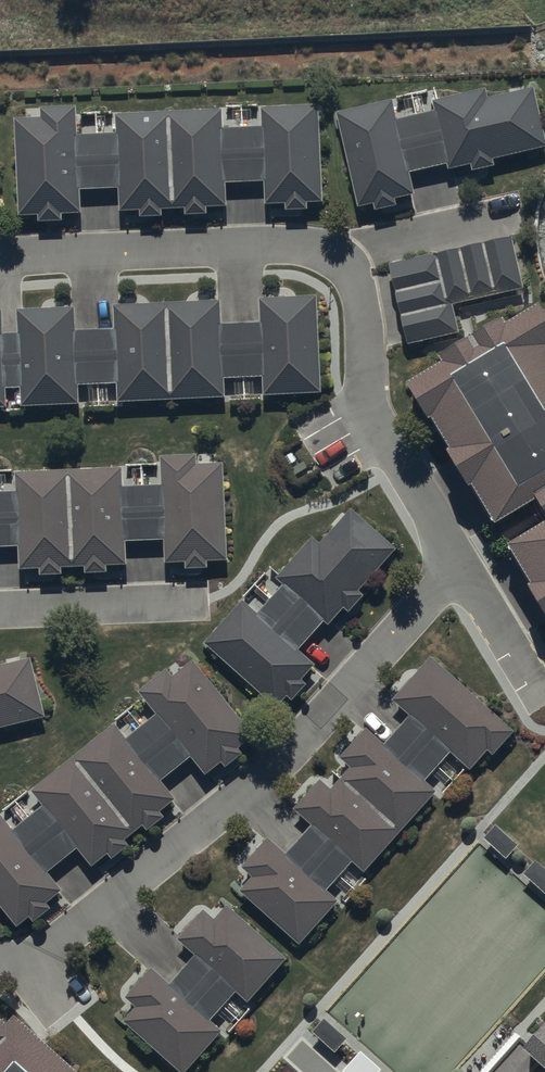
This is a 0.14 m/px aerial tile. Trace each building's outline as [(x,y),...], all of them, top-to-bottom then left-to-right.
[(334,110),(356,205),(372,202),(374,208),(393,204),(392,196),(412,191),(408,172),(449,162),(449,166),(471,162),(473,171),(492,166),(491,160),(544,148),(544,143),(532,86),(489,96),(487,89),(435,101),(437,108),(395,117),(390,98),(334,110)] [(14,119),(17,213),(38,213),(38,219),(61,219),(61,213),(79,213),(79,189),(118,189),(118,210),(140,209),(140,213),(161,213),(161,206),(185,206),(185,214),(205,214),(205,203),(225,203),(225,180),(262,180),(262,201),(285,201),(285,209),(306,209),(306,199),(322,199),(322,109),(261,109),(261,125),(224,125),(224,108),(116,112),(116,132),(76,133),(76,108),(41,109),(41,118),(14,119)] [(513,238),(393,265),(409,339),(459,328),(454,304),(523,288),(513,238)] [(9,404),(9,386),(24,386),(24,401),(81,400),(80,382),(119,382),(119,395),(226,394),(226,375),(266,375),(267,394),(321,393),(320,297),(262,297),(262,320),(261,320),(220,320),(220,303),(113,304),(114,327),(77,327),(77,307),(18,308),(18,329),(5,329),(5,310),(0,310),(0,404),(9,404)] [(415,404),(499,545),(539,521),(544,531),(544,327),(415,404)] [(18,548),(18,565),(40,565),(40,575),(64,575),(64,567),(86,566),(86,571),(108,571),(108,563),(130,563),(129,540),(165,540),(166,560),(187,560),(187,568),(208,568),(208,558),(224,558),(223,465),(197,466),(197,456),(161,456),(161,484),(126,484),(126,471),(16,472),(17,490),(0,490),(0,548),(18,548)] [(244,600),(206,643),(279,709),(289,698),(294,703),(309,686),(304,681),(317,667),(299,651),(325,623),(331,628),(347,610),(351,613),(366,596),(361,591),(398,550),(355,511),(324,546),(315,538),(280,577),(286,583),(258,613),(244,600)] [(506,563),(544,628),(544,539),(506,563)] [(254,878),(241,893),(301,944),(338,900),(330,893),(355,863),(367,872),(434,793),(425,784),(451,754),(471,771),(488,751),(494,756),(514,732),(432,659),(394,701),(412,717),(385,746),(368,731),(343,760),(353,769),(333,792),(321,781),(295,810),(314,827),(288,856),(270,840),(244,869),(254,878)] [(194,662),(173,679),(168,672),(140,694),(158,717),(127,741),(114,724),(32,790),(44,805),(13,830),(3,818),(0,821),(0,905),(19,929),(33,917),(38,923),(54,910),(49,903),(64,891),(51,875),(81,851),(94,867),(110,854),(115,859),(131,846),(128,841),(145,827),(149,832),(167,819),(162,813),(177,801),(162,782),(192,758),(207,777),(223,764),(227,768),(243,755),(240,751),(255,739),(194,662)] [(45,717),(31,663),(0,671),(0,729),(45,717)] [(210,1025),(235,995),(248,1007),(287,962),(226,909),(214,923),(202,912),(176,942),(194,957),(168,988),(149,971),(125,1000),(138,1011),(124,1027),(176,1071),(192,1071),(223,1036),(210,1025)] [(0,1017),(0,1071),(79,1071),(23,1021),(14,1030),(0,1017)] [(532,1053),(536,1057),(523,1071),(544,1071),(544,1038),(532,1053)]
